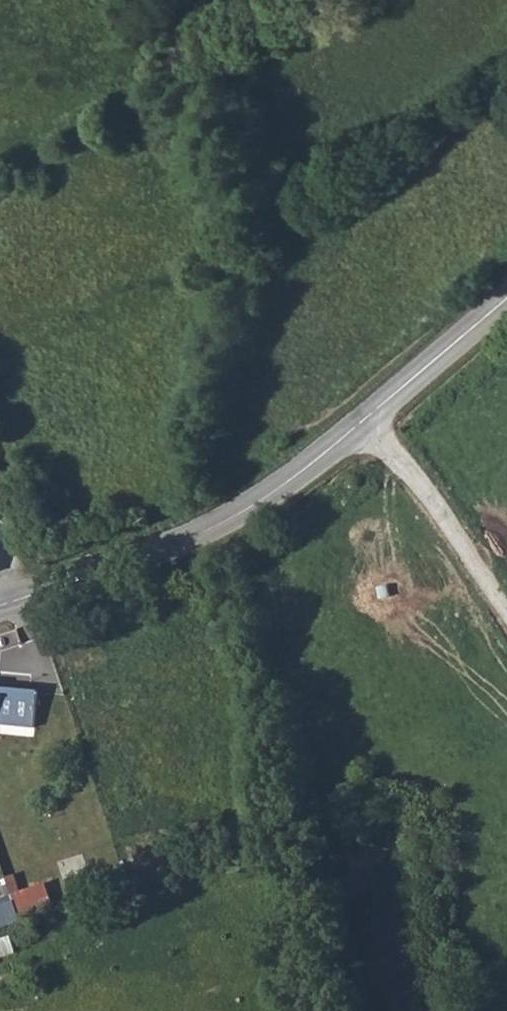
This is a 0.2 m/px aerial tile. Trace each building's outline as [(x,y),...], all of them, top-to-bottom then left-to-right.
[(0,685),(0,722),(38,726),(40,690),(0,685)] [(17,888),(21,912),(54,907),(50,883),(17,888)] [(0,905),(0,929),(22,922),(13,901),(0,905)]
